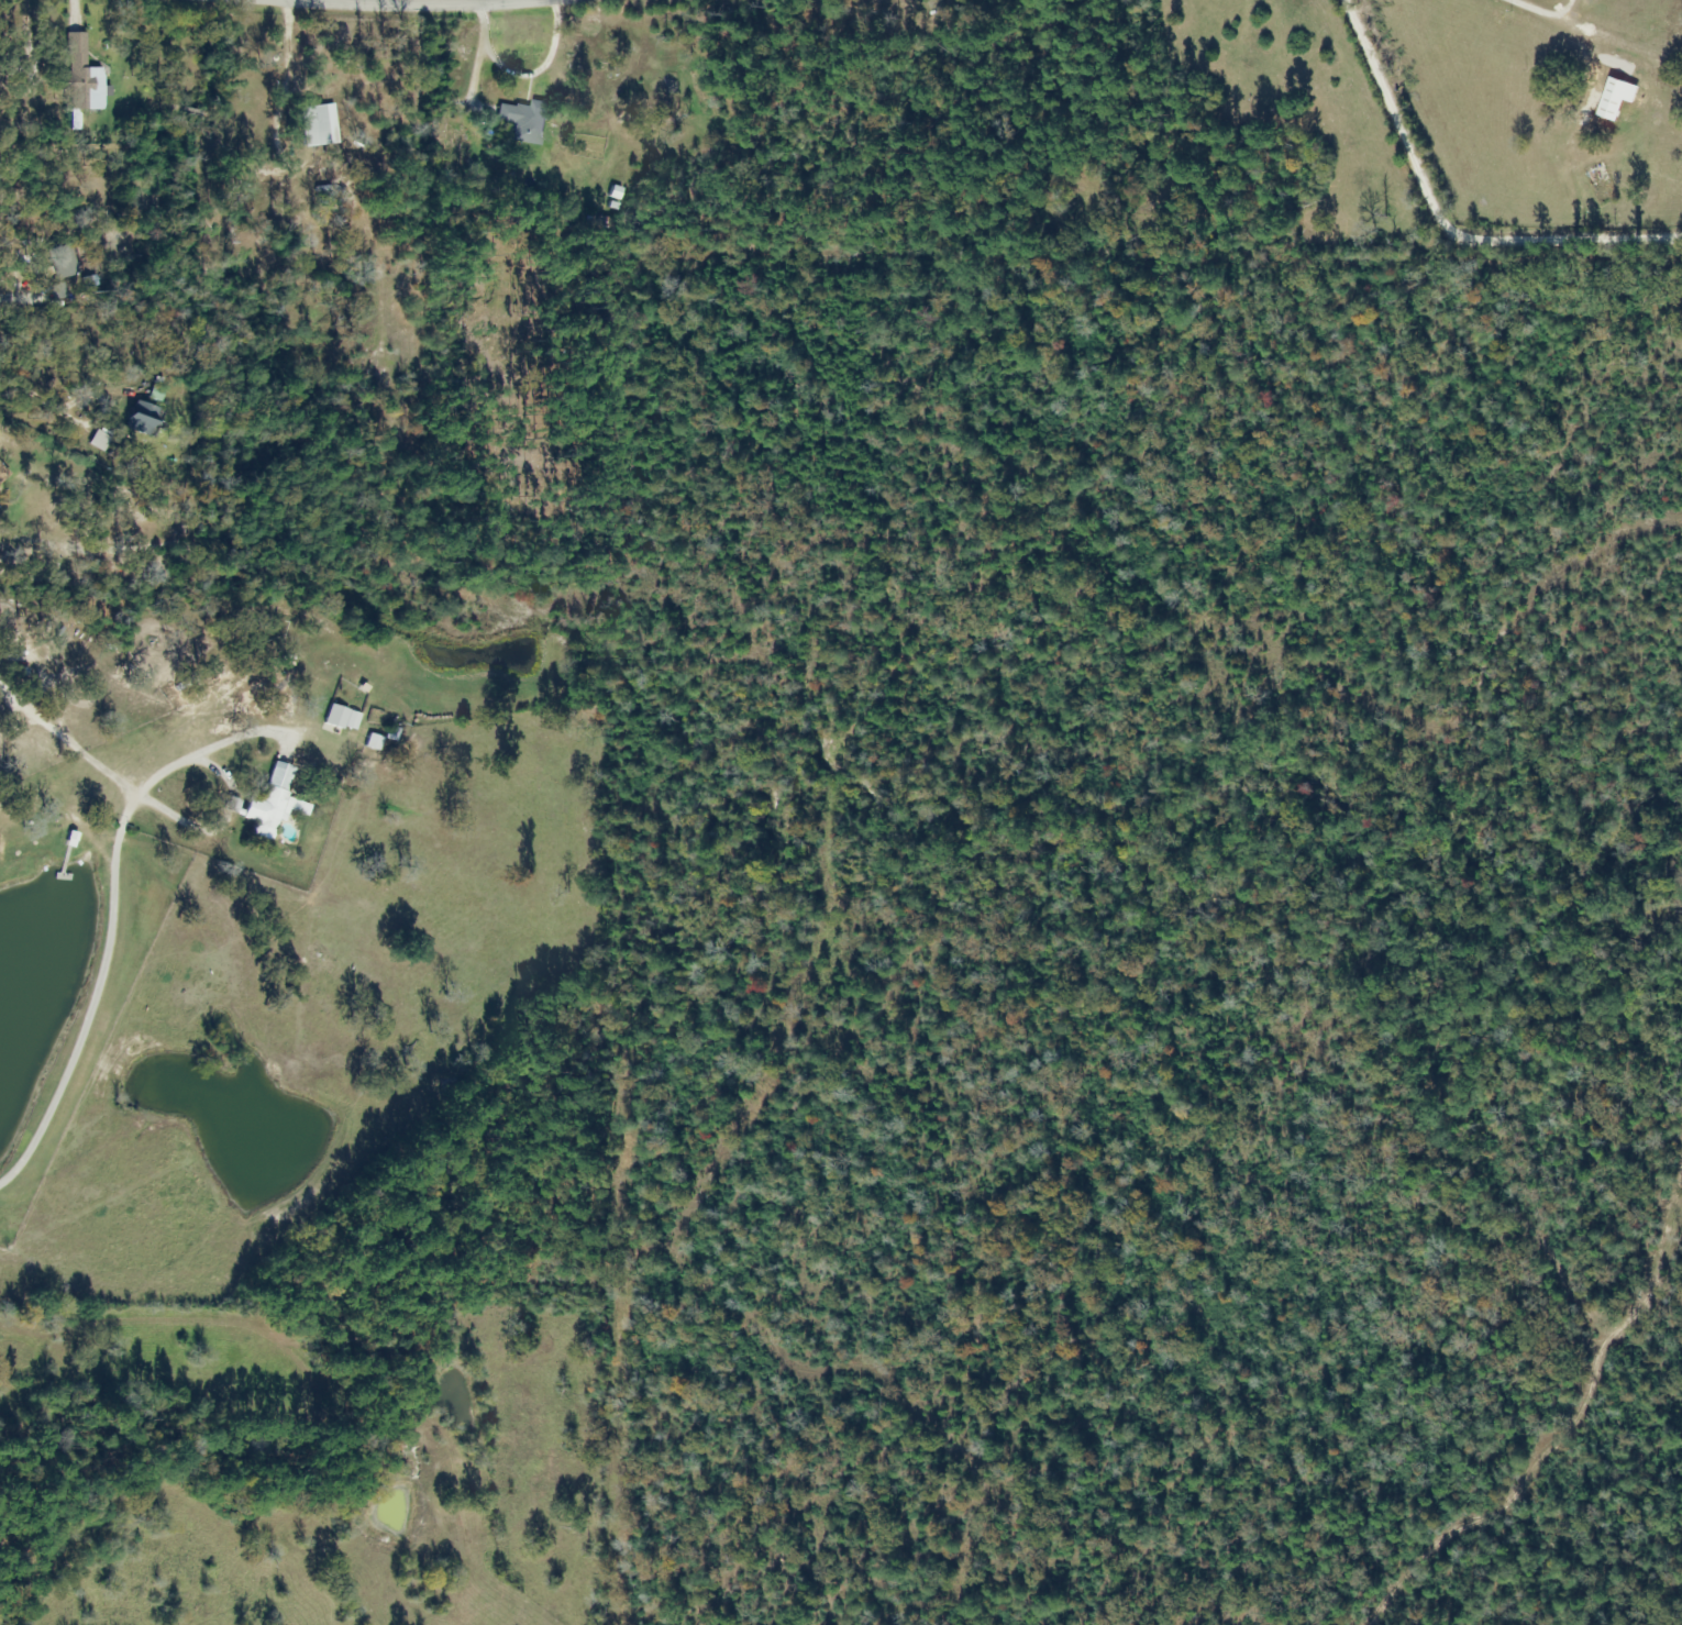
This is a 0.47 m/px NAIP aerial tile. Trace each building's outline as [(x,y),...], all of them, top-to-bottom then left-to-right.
[(62,72),(62,95),(101,96),(102,70),(85,70),(85,34),(67,34),(66,72),(62,72)] [(549,103),(532,100),(531,108),(499,103),(496,122),(511,124),(508,142),(542,148),(549,103)] [(298,108),(301,148),(338,145),(334,105),(298,108)] [(611,233),(609,217),(588,220),(590,235),(611,233)] [(57,282),(79,275),(69,244),(47,251),(57,282)] [(148,438),(158,411),(134,402),(124,429),(148,438)] [(101,452),(108,439),(96,432),(89,444),(101,452)] [(9,474),(0,466),(0,483),(9,474)] [(360,717),(339,708),(332,723),(353,732),(360,717)] [(398,732),(370,725),(364,749),(378,753),(382,741),(394,744),(398,732)] [(294,768),(273,763),(262,803),(248,799),(242,820),(254,824),(250,837),(273,844),(294,768)]
